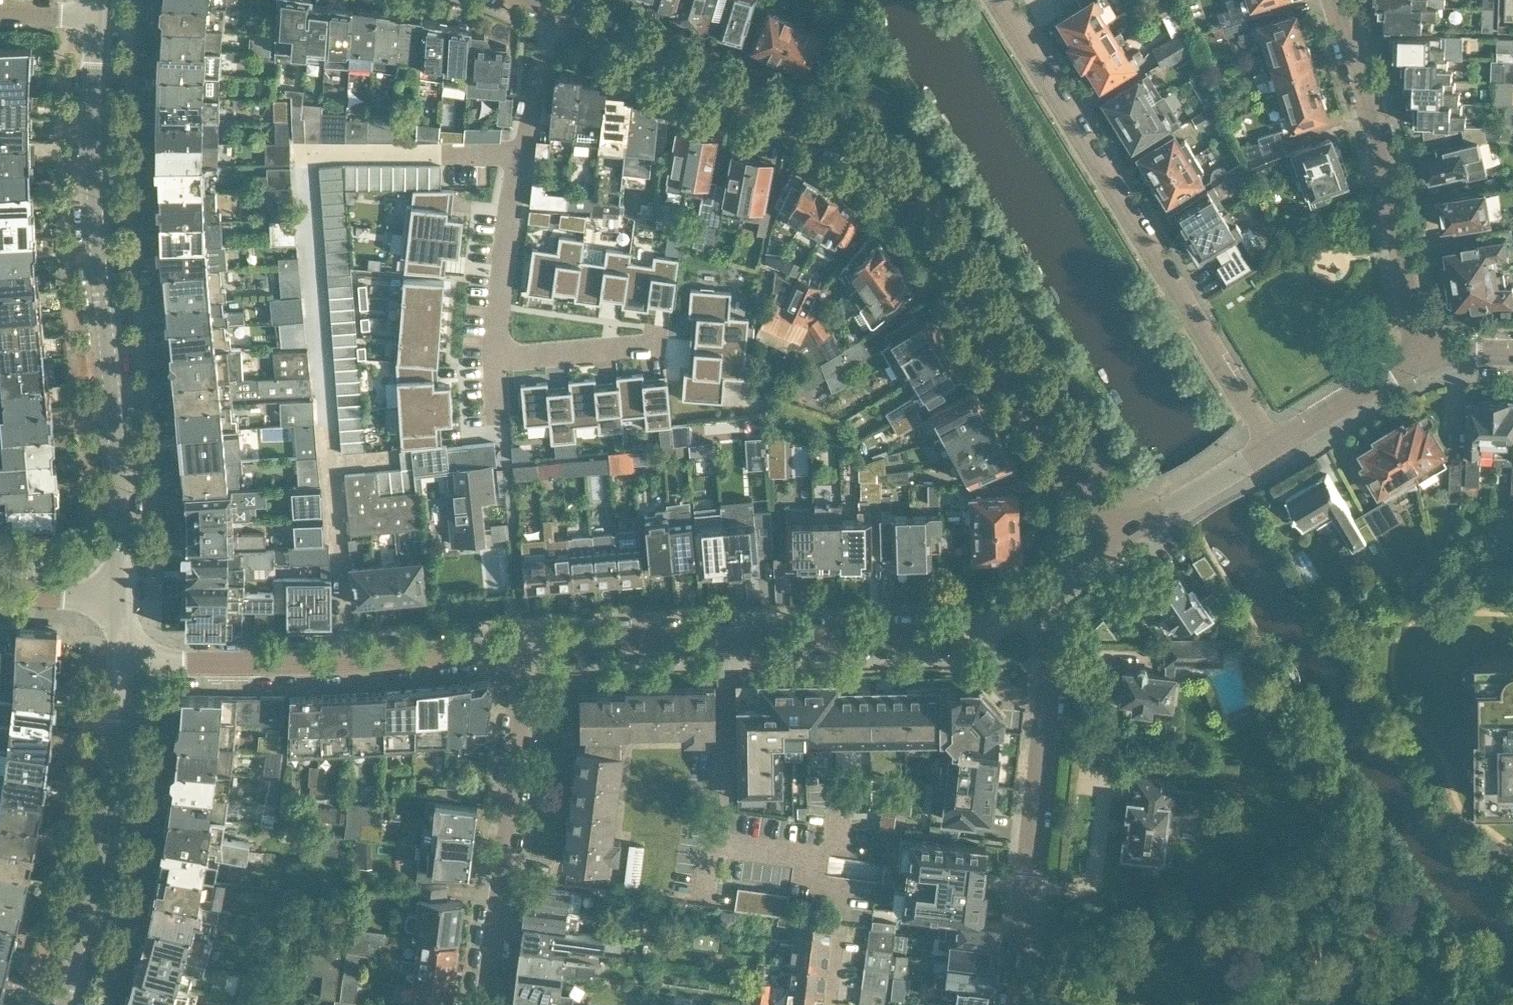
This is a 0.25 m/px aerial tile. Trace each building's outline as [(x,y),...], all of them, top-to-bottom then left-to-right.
[(227,4),(227,3),(172,0),(165,0),(164,2),(161,4),(160,15),(163,19),(162,25),(223,27),(225,27),(227,4)] [(311,1),(311,0),(279,0),(276,48),(308,51),(311,1)] [(679,0),(654,0),(653,2),(656,3),(657,6),(664,9),(668,6),(676,9),(679,0)] [(704,0),(679,0),(676,9),(675,12),(679,13),(681,17),(686,19),(689,17),(696,23),(704,0)] [(728,0),(704,0),(697,20),(696,23),(698,24),(700,28),(707,30),(711,28),(719,30),(728,0)] [(719,30),(718,34),(721,34),(722,39),(729,41),(733,38),(742,41),(756,0),(728,0),(719,30)] [(1060,19),(1074,42),(1109,21),(1100,7),(1105,5),(1102,0),(1080,0),(1083,5),(1060,19)] [(1164,16),(1173,10),(1168,0),(1167,0),(1158,5),(1164,16)] [(1213,24),(1214,27),(1224,24),(1249,16),(1250,17),(1271,11),(1268,1),(1271,0),(1225,0),(1231,18),(1213,24)] [(308,51),(307,60),(326,62),(326,60),(326,53),(329,4),(311,1),(308,51)] [(350,62),(354,7),(344,6),(342,2),(334,1),(331,4),(329,4),(326,53),(326,60),(350,62)] [(1439,16),(1439,7),(1381,6),(1381,13),(1387,13),(1386,28),(1435,28),(1435,16),(1439,16)] [(373,66),(377,11),(354,7),(350,62),(373,64),(373,66)] [(1494,30),(1495,7),(1484,7),(1483,30),(1494,30)] [(397,70),(401,13),(377,9),(377,11),(373,66),(397,70)] [(795,26),(797,22),(770,9),(751,48),(752,52),(759,56),(763,55),(764,53),(779,60),(795,26)] [(421,73),(424,18),(425,17),(422,16),(421,12),(412,11),(409,14),(401,13),(397,70),(421,73)] [(1250,17),(1249,16),(1224,24),(1228,36),(1239,33),(1239,34),(1238,37),(1239,40),(1241,43),(1244,44),(1247,44),(1250,43),(1252,40),(1261,37),(1266,52),(1305,40),(1302,39),(1301,37),(1304,33),(1302,26),(1297,25),(1295,16),(1291,14),(1257,24),(1257,25),(1253,26),(1250,17)] [(445,79),(448,23),(424,18),(421,73),(421,75),(445,79)] [(1109,21),(1074,42),(1070,45),(1083,66),(1087,63),(1122,42),(1126,39),(1121,30),(1116,33),(1109,21)] [(469,83),(472,32),(472,28),(470,27),(469,23),(461,22),(458,25),(448,23),(445,79),(468,83),(469,83)] [(824,34),(797,22),(795,26),(779,60),(806,73),(824,34)] [(222,40),(223,27),(162,25),(159,25),(158,42),(161,42),(161,49),(223,51),(233,51),(234,41),(222,40)] [(255,30),(253,52),(271,53),(273,31),(255,30)] [(1159,58),(1187,41),(1183,30),(1152,47),(1159,58)] [(485,91),(488,43),(489,38),(485,33),(472,32),(469,83),(468,83),(468,89),(485,91)] [(1391,36),(1391,47),(1396,47),(1396,57),(1403,57),(1450,58),(1464,58),(1464,53),(1462,53),(1463,35),(1443,34),(1433,34),(1396,33),(1396,36),(1391,36)] [(1257,82),(1310,65),(1307,56),(1310,52),(1308,46),(1304,44),(1303,42),(1305,40),(1266,52),(1271,68),(1255,73),(1257,82)] [(1164,67),(1191,51),(1187,41),(1159,58),(1164,67)] [(1129,54),(1122,42),(1087,63),(1101,86),(1118,75),(1135,64),(1134,62),(1139,60),(1144,55),(1140,48),(1129,54)] [(508,45),(488,43),(485,91),(506,93),(508,79),(508,80),(511,50),(508,45)] [(30,70),(34,70),(35,54),(31,53),(31,45),(0,44),(0,72),(30,70)] [(222,74),(223,51),(161,49),(158,49),(157,66),(160,66),(160,73),(220,74),(222,74)] [(1498,59),(1506,59),(1512,59),(1512,51),(1498,50),(1498,59)] [(1450,68),(1450,58),(1403,57),(1402,79),(1409,79),(1453,80),(1453,79),(1454,68),(1450,68)] [(1313,74),(1310,65),(1257,82),(1261,92),(1277,87),(1281,101),(1320,88),(1317,87),(1317,85),(1319,81),(1317,75),(1313,74)] [(1118,124),(1153,102),(1163,97),(1155,83),(1162,79),(1156,69),(1104,101),(1110,111),(1110,115),(1114,120),(1117,121),(1118,124)] [(30,70),(0,72),(0,95),(29,93),(30,70)] [(220,97),(220,74),(160,73),(156,72),(156,90),(159,90),(159,96),(220,97)] [(574,135),(580,79),(581,75),(561,73),(555,77),(549,133),(574,135)] [(600,143),(606,90),(606,85),(598,85),(598,81),(580,79),(574,135),(574,141),(599,143),(600,143)] [(1457,90),(1457,80),(1457,79),(1453,79),(1453,80),(1409,79),(1409,81),(1404,84),(1404,91),(1409,93),(1409,102),(1416,102),(1461,102),(1461,90),(1457,90)] [(1318,90),(1320,88),(1281,101),(1286,115),(1280,117),(1284,130),(1289,128),(1290,128),(1323,118),(1326,114),(1323,104),(1325,101),(1324,95),(1319,93),(1318,90)] [(626,154),(632,98),(632,97),(623,96),(623,92),(606,90),(600,143),(599,143),(599,152),(625,154),(626,154)] [(1213,96),(1214,95),(1211,91),(1200,98),(1207,108),(1217,102),(1213,96)] [(1223,92),(1217,94),(1214,95),(1213,96),(1217,102),(1219,107),(1228,103),(1223,92)] [(29,93),(0,95),(0,119),(29,117),(29,110),(33,106),(33,98),(29,95),(29,93)] [(1153,102),(1118,124),(1119,125),(1119,129),(1123,134),(1125,136),(1132,147),(1154,133),(1158,139),(1173,129),(1173,130),(1181,125),(1177,118),(1178,117),(1165,95),(1163,97),(1153,102)] [(219,120),(220,97),(159,96),(156,99),(155,110),(159,113),(158,119),(219,120)] [(625,154),(623,171),(651,175),(654,140),(666,141),(666,135),(669,116),(656,114),(657,110),(652,105),(640,103),(641,99),(632,98),(626,154),(625,154)] [(275,100),(276,120),(290,119),(289,99),(275,100)] [(1223,113),(1219,107),(1217,102),(1207,108),(1193,116),(1198,126),(1205,121),(1206,123),(1223,113)] [(1464,113),(1464,102),(1461,102),(1416,102),(1416,104),(1413,104),(1412,113),(1416,113),(1416,124),(1424,124),(1468,125),(1468,113),(1464,113)] [(442,109),(424,108),(424,122),(441,123),(442,109)] [(346,140),(347,118),(347,112),(323,111),(322,139),(346,140)] [(394,142),(395,129),(394,129),(395,114),(370,112),(370,119),(371,119),(370,140),(393,141),(393,142),(394,142)] [(29,117),(0,119),(0,144),(29,141),(29,134),(33,133),(33,117),(29,117)] [(371,119),(370,119),(347,118),(346,140),(370,140),(371,119)] [(219,126),(219,120),(158,119),(155,119),(155,136),(158,136),(158,142),(219,142),(219,126)] [(276,120),(276,141),(291,141),(290,119),(276,120)] [(465,126),(466,126),(466,121),(442,119),(441,127),(441,140),(465,140),(465,126)] [(1181,125),(1173,130),(1173,129),(1158,139),(1160,142),(1138,156),(1144,166),(1143,167),(1143,171),(1147,178),(1150,179),(1152,178),(1152,180),(1195,154),(1202,149),(1194,135),(1192,136),(1184,123),(1181,125)] [(1502,139),(1502,126),(1503,125),(1497,125),(1474,125),(1468,125),(1424,124),(1426,138),(1464,130),(1467,140),(1444,145),(1444,144),(1427,148),(1427,151),(1424,152),(1427,161),(1424,164),(1426,171),(1430,174),(1432,181),(1468,174),(1469,179),(1489,174),(1481,141),(1489,138),(1502,139)] [(504,126),(466,126),(465,126),(465,140),(465,139),(503,140),(504,126)] [(686,191),(697,133),(694,133),(694,129),(681,126),(681,130),(677,129),(668,176),(669,176),(668,187),(686,191)] [(418,131),(395,129),(394,142),(418,142),(418,141),(418,131)] [(705,194),(716,137),(712,136),(713,132),(700,130),(700,134),(697,133),(686,191),(705,194)] [(1259,136),(1264,153),(1285,145),(1280,130),(1259,136)] [(433,132),(418,131),(418,141),(433,140),(433,132)] [(1295,151),(1292,152),(1300,173),(1342,158),(1338,146),(1334,144),(1332,144),(1330,137),(1295,150),(1295,151)] [(29,141),(0,144),(0,168),(30,165),(29,141)] [(291,162),(291,141),(276,141),(266,141),(266,163),(291,162)] [(219,164),(219,142),(158,142),(155,145),(155,156),(159,159),(159,166),(219,164)] [(1288,156),(1285,145),(1264,153),(1245,161),(1244,161),(1248,169),(1250,172),(1288,156)] [(742,215),(752,158),(748,157),(747,153),(738,152),(735,155),(732,155),(724,199),(714,196),(714,199),(713,201),(708,223),(720,225),(723,212),(742,215)] [(1197,157),(1195,154),(1152,180),(1153,181),(1151,182),(1152,186),(1156,192),(1159,194),(1161,193),(1167,204),(1205,181),(1198,170),(1202,168),(1201,166),(1202,164),(1199,157),(1197,157)] [(772,161),(752,158),(742,215),(761,219),(758,232),(766,233),(772,208),(764,207),(772,161)] [(1347,171),(1342,158),(1300,173),(1307,195),(1310,193),(1311,195),(1346,183),(1343,175),(1345,175),(1347,171)] [(1244,161),(1233,168),(1237,175),(1248,169),(1244,161)] [(357,186),(357,162),(345,162),(345,186),(357,186)] [(369,186),(369,162),(357,162),(357,186),(369,186)] [(381,186),(381,162),(369,162),(369,186),(381,186)] [(393,186),(393,162),(381,162),(381,186),(393,186)] [(405,187),(405,163),(393,162),(393,186),(405,187)] [(417,187),(417,163),(405,163),(405,187),(417,187)] [(429,187),(429,163),(417,163),(417,187),(429,187)] [(441,187),(441,163),(429,163),(429,187),(441,187)] [(219,176),(219,164),(159,166),(156,166),(156,174),(159,174),(160,190),(216,188),(216,176),(219,176)] [(33,165),(30,165),(0,168),(0,192),(31,189),(30,179),(33,176),(33,165)] [(343,165),(319,167),(320,179),(344,177),(343,165)] [(293,185),(291,166),(268,167),(269,174),(256,175),(257,187),(268,187),(268,186),(293,185)] [(1211,174),(1211,181),(1227,172),(1224,167),(1221,166),(1218,167),(1215,168),(1212,171),(1211,174)] [(793,231),(819,185),(818,181),(809,175),(805,177),(798,173),(780,205),(781,206),(775,221),(793,231)] [(344,177),(320,179),(321,191),(345,189),(344,177)] [(545,185),(532,183),(529,204),(567,209),(569,195),(544,192),(545,185)] [(813,243),(840,196),(835,193),(835,192),(820,183),(819,185),(793,231),(813,243)] [(294,206),(293,185),(268,186),(268,187),(269,207),(294,206)] [(1186,234),(1228,208),(1216,188),(1214,185),(1172,211),(1179,222),(1178,226),(1181,230),(1184,231),(1186,234)] [(217,208),(216,188),(160,190),(158,190),(159,202),(157,202),(157,213),(159,213),(159,222),(161,222),(217,219),(217,220),(221,220),(221,208),(217,208)] [(31,189),(0,192),(0,216),(32,213),(32,206),(35,204),(34,192),(31,191),(31,189)] [(345,189),(321,191),(322,203),(346,201),(345,189)] [(461,236),(463,217),(448,215),(450,191),(455,191),(454,189),(414,190),(412,205),(406,204),(404,230),(461,236)] [(581,193),(570,192),(569,204),(580,205),(581,193)] [(400,211),(398,193),(374,195),(376,213),(400,211)] [(1492,211),(1490,194),(1437,202),(1439,218),(1444,217),(1445,227),(1458,225),(1458,227),(1494,221),(1492,211)] [(841,197),(840,196),(813,243),(837,256),(862,209),(855,205),(855,201),(844,195),(841,197)] [(708,223),(713,201),(703,198),(701,207),(698,221),(694,243),(704,248),(708,223)] [(346,201),(322,203),(323,215),(347,213),(346,201)] [(592,201),(591,215),(604,216),(604,211),(620,212),(621,204),(592,201)] [(1236,222),(1228,208),(1186,234),(1187,236),(1186,239),(1190,245),(1193,245),(1199,257),(1206,253),(1207,253),(1210,251),(1214,258),(1209,261),(1224,286),(1258,266),(1247,248),(1260,240),(1252,227),(1247,229),(1246,229),(1243,231),(1237,221),(1236,222)] [(1290,212),(1272,221),(1278,231),(1295,222),(1290,212)] [(32,213),(0,216),(0,240),(33,237),(33,230),(36,230),(35,214),(32,214),(32,213)] [(347,213),(323,215),(324,227),(348,225),(347,213)] [(575,213),(573,228),(585,230),(587,215),(575,213)] [(665,217),(657,217),(657,225),(665,226),(665,217)] [(297,243),(295,218),(270,219),(270,243),(297,243)] [(217,232),(217,220),(217,219),(161,222),(161,245),(223,244),(221,232),(217,232)] [(348,225),(324,227),(325,239),(349,237),(348,225)] [(441,272),(443,253),(459,255),(461,236),(404,230),(401,255),(406,256),(404,271),(445,274),(445,273),(441,272)] [(851,290),(889,254),(879,239),(878,240),(873,233),(839,274),(833,282),(845,295),(851,290)] [(526,273),(524,285),(528,286),(527,293),(553,296),(554,288),(575,291),(577,291),(581,259),(582,259),(585,239),(560,235),(557,251),(533,248),(529,273),(526,273)] [(33,237),(0,240),(0,264),(34,261),(34,253),(37,251),(37,239),(33,237)] [(349,237),(325,239),(326,251),(350,249),(349,237)] [(1466,244),(1466,249),(1448,252),(1450,261),(1446,262),(1448,279),(1505,270),(1502,254),(1509,253),(1507,238),(1466,244)] [(224,267),(223,244),(161,245),(159,245),(160,254),(162,254),(164,270),(218,268),(224,267)] [(624,298),(629,261),(630,261),(631,252),(606,248),(604,262),(582,259),(581,259),(577,291),(575,291),(574,299),(601,303),(602,295),(623,298),(624,298)] [(350,249),(326,251),(327,263),(351,261),(350,249)] [(623,298),(622,306),(648,309),(650,302),(670,305),(670,309),(672,309),(679,258),(654,254),(653,264),(630,261),(629,261),(624,298),(623,298)] [(863,308),(901,271),(889,254),(851,290),(863,308)] [(300,266),(299,256),(279,258),(280,267),(299,266),(300,266)] [(802,264),(785,256),(780,268),(796,276),(802,264)] [(34,261),(0,264),(0,294),(37,290),(40,290),(38,274),(35,274),(34,261)] [(351,261),(327,263),(328,275),(352,273),(351,261)] [(300,266),(299,266),(280,267),(282,297),(303,295),(300,266)] [(220,288),(218,268),(164,270),(163,272),(162,273),(161,276),(161,277),(161,278),(162,280),(162,281),(163,283),(164,284),(165,285),(166,293),(165,294),(164,295),(164,296),(164,297),(164,298),(165,299),(165,301),(166,301),(168,302),(223,300),(227,299),(226,288),(220,288)] [(1505,270),(1448,279),(1451,295),(1448,300),(1448,303),(1453,306),(1475,303),(1475,307),(1502,303),(1512,303),(1512,285),(1508,285),(1505,270)] [(872,321),(914,293),(909,286),(910,285),(901,271),(863,308),(872,321)] [(807,325),(809,324),(805,322),(781,311),(788,296),(789,293),(790,294),(796,282),(775,273),(773,290),(777,292),(761,325),(792,339),(790,345),(809,353),(817,367),(822,364),(828,360),(818,343),(807,325)] [(799,276),(796,282),(790,294),(789,293),(788,296),(781,311),(805,322),(812,307),(821,286),(799,276)] [(443,301),(444,280),(404,277),(402,298),(443,301)] [(352,283),(329,285),(330,297),(353,295),(352,283)] [(367,284),(358,284),(359,296),(368,296),(367,284)] [(746,348),(748,317),(729,316),(731,291),(691,288),(689,315),(697,315),(695,337),(718,339),(717,345),(746,348)] [(37,290),(0,294),(0,317),(39,314),(42,311),(41,300),(37,297),(37,290)] [(305,319),(303,295),(282,297),(270,298),(272,322),(280,321),(305,319)] [(353,295),(330,297),(330,309),(354,307),(353,295)] [(368,296),(359,296),(360,308),(369,308),(368,296)] [(441,322),(443,301),(402,298),(401,319),(441,322)] [(224,312),(223,300),(168,302),(169,318),(166,318),(167,326),(170,326),(226,323),(245,322),(244,310),(224,312)] [(354,307),(330,309),(331,321),(355,319),(354,307)] [(812,307),(805,322),(809,324),(822,314),(812,307)] [(39,314),(0,317),(0,341),(41,337),(44,337),(43,320),(40,321),(39,314)] [(822,314),(809,324),(807,325),(818,343),(833,331),(834,330),(822,314)] [(893,363),(939,334),(941,333),(942,327),(936,318),(932,317),(921,323),(917,318),(918,318),(912,315),(887,330),(893,340),(883,346),(893,363)] [(369,316),(361,317),(362,329),(370,328),(369,316)] [(305,319),(280,321),(282,345),(308,344),(305,319)] [(355,319),(331,321),(332,333),(356,331),(355,319)] [(401,319),(399,339),(440,342),(441,322),(401,319)] [(227,336),(226,323),(170,326),(171,342),(168,342),(169,351),(172,350),(232,347),(230,336),(227,336)] [(356,331),(332,333),(333,345),(357,343),(356,331)] [(844,349),(833,331),(818,343),(828,360),(845,350),(844,349)] [(912,380),(953,355),(939,334),(893,363),(905,382),(911,378),(912,380)] [(41,337),(0,341),(0,365),(43,360),(43,355),(46,353),(45,344),(42,342),(41,337)] [(744,378),(746,348),(717,345),(718,339),(695,337),(692,372),(684,371),(682,398),(723,401),(725,377),(744,378)] [(873,352),(865,338),(865,337),(844,349),(845,350),(828,360),(822,364),(828,380),(833,391),(848,384),(841,369),(848,366),(873,352)] [(398,359),(398,360),(433,362),(433,363),(438,363),(440,342),(399,339),(398,359)] [(357,343),(333,345),(334,357),(358,355),(357,346),(357,343)] [(366,345),(357,346),(358,355),(358,358),(367,357),(366,345)] [(240,347),(232,347),(172,350),(172,351),(169,364),(171,380),(174,382),(242,378),(240,347)] [(311,375),(308,349),(274,350),(276,376),(276,377),(311,375)] [(954,354),(953,355),(912,380),(920,393),(886,412),(891,421),(916,407),(929,400),(944,392),(955,385),(955,380),(953,377),(964,370),(964,363),(960,356),(954,354)] [(358,355),(334,357),(335,369),(359,367),(358,358),(358,355)] [(452,402),(450,383),(435,384),(433,363),(433,362),(398,360),(398,359),(396,359),(398,380),(399,405),(452,402)] [(43,360),(0,365),(0,389),(46,384),(46,383),(49,381),(48,371),(44,368),(43,360)] [(359,367),(335,369),(336,381),(360,379),(359,367)] [(671,426),(667,374),(665,375),(665,379),(644,381),(644,373),(617,375),(617,383),(619,383),(621,416),(622,416),(645,414),(646,428),(671,426)] [(313,393),(311,375),(276,377),(276,376),(242,378),(174,382),(176,383),(177,392),(175,393),(174,395),(174,403),(175,405),(177,405),(178,405),(178,407),(234,403),(233,396),(313,393)] [(596,377),(569,380),(570,388),(571,387),(574,425),(575,425),(598,423),(599,432),(624,430),(622,416),(621,416),(619,383),(617,383),(596,385),(596,377)] [(360,379),(336,381),(337,393),(361,391),(360,379)] [(522,391),(518,391),(520,404),(523,404),(525,425),(549,422),(551,443),(576,440),(575,425),(574,425),(571,387),(570,388),(549,389),(548,381),(521,384),(522,391)] [(46,384),(0,389),(0,413),(48,408),(51,406),(50,394),(47,392),(46,384)] [(361,391),(337,393),(338,404),(362,403),(361,391)] [(946,436),(989,415),(988,413),(990,410),(985,400),(980,399),(976,391),(933,412),(946,436)] [(314,399),(281,400),(282,423),(315,422),(314,399)] [(1496,455),(1498,400),(1484,400),(1483,403),(1470,403),(1468,462),(1463,462),(1462,483),(1463,483),(1462,501),(1471,501),(1472,484),(1481,484),(1482,454),(1496,455)] [(1512,405),(1512,401),(1498,400),(1496,455),(1512,455),(1512,463),(1512,405)] [(438,444),(437,423),(453,421),(452,402),(399,405),(402,448),(410,447),(422,446),(422,445),(425,445),(438,444)] [(235,415),(234,403),(178,407),(178,408),(175,409),(176,420),(179,420),(180,430),(240,427),(239,415),(235,415)] [(362,403),(338,404),(339,416),(363,415),(362,403)] [(923,421),(916,407),(891,421),(898,433),(923,421)] [(48,408),(0,413),(0,437),(50,432),(50,424),(53,424),(51,410),(48,410),(48,408)] [(1404,422),(1390,430),(1420,480),(1449,462),(1446,457),(1449,455),(1431,426),(1433,425),(1435,419),(1433,415),(1427,414),(1410,424),(1409,423),(1406,425),(1404,422)] [(363,415),(339,416),(340,428),(364,427),(363,415)] [(1001,437),(989,415),(946,436),(932,442),(945,465),(959,458),(1001,437)] [(690,422),(671,423),(672,426),(674,445),(689,443),(691,443),(690,422)] [(243,460),(243,459),(240,435),(240,427),(180,430),(177,430),(178,436),(181,438),(182,447),(179,451),(179,457),(183,461),(183,463),(243,460)] [(364,427),(340,428),(341,440),(365,439),(364,427)] [(1420,480),(1390,430),(1377,438),(1379,442),(1362,452),(1368,462),(1365,465),(1382,493),(1385,491),(1389,499),(1363,514),(1376,535),(1378,534),(1403,519),(1390,498),(1407,488),(1419,486),(1417,482),(1420,480)] [(814,455),(814,441),(771,431),(768,444),(814,455)] [(50,432),(0,437),(0,460),(53,455),(52,448),(55,446),(54,435),(51,433),(50,432)] [(760,436),(747,437),(748,453),(749,468),(769,467),(768,444),(768,436),(760,436)] [(1001,437),(959,458),(971,482),(971,486),(988,481),(988,474),(1015,462),(1009,450),(1011,447),(1006,437),(1001,437)] [(316,439),(296,440),(297,456),(317,456),(316,439)] [(365,439),(341,440),(342,452),(366,451),(365,439)] [(448,493),(453,543),(484,540),(480,500),(494,498),(491,463),(487,463),(485,441),(422,446),(410,447),(411,449),(413,471),(424,470),(448,468),(454,468),(457,492),(448,493)] [(690,453),(689,443),(674,445),(663,446),(665,456),(690,453)] [(655,447),(636,448),(637,459),(656,458),(655,447)] [(399,450),(401,469),(403,493),(415,492),(413,471),(411,449),(399,450)] [(53,455),(0,460),(0,484),(58,478),(57,462),(53,463),(53,455)] [(299,485),(320,484),(317,456),(297,456),(299,485)] [(597,458),(585,459),(586,473),(598,472),(597,458)] [(575,459),(562,460),(563,474),(576,473),(575,459)] [(243,470),(243,460),(183,463),(184,473),(182,474),(181,475),(182,484),(183,485),(184,485),(185,485),(185,487),(241,485),(239,470),(243,470)] [(563,475),(562,460),(538,462),(538,463),(540,477),(563,475)] [(538,463),(538,462),(515,464),(516,479),(540,477),(538,463)] [(1462,483),(1463,462),(1452,462),(1451,483),(1462,483)] [(403,493),(401,469),(390,470),(392,494),(403,493)] [(392,494),(390,470),(378,471),(380,495),(392,494)] [(903,470),(878,474),(878,481),(882,481),(903,482),(903,470)] [(423,527),(420,491),(415,492),(403,493),(392,494),(380,495),(378,471),(346,474),(348,498),(349,511),(351,534),(423,527)] [(1371,571),(1398,572),(1401,572),(1378,534),(1376,535),(1363,514),(1355,519),(1328,474),(1319,479),(1317,478),(1313,481),(1313,483),(1288,498),(1306,527),(1317,520),(1320,525),(1337,515),(1357,546),(1371,571)] [(58,478),(0,484),(0,502),(57,500),(60,498),(59,487),(56,485),(55,480),(58,480),(58,478)] [(869,515),(882,515),(882,497),(882,481),(878,481),(861,479),(862,501),(861,501),(861,511),(859,510),(859,520),(842,520),(842,564),(846,569),(857,569),(861,563),(870,563),(870,520),(869,520),(869,515)] [(1018,495),(988,495),(988,481),(971,486),(972,510),(967,510),(968,527),(1018,526),(1018,512),(1019,512),(1022,508),(1022,501),(1018,498),(1018,495)] [(323,515),(320,484),(299,485),(292,485),(294,516),(323,515)] [(185,492),(186,521),(234,519),(234,518),(243,518),(249,518),(248,504),(265,503),(264,488),(185,492)] [(891,515),(891,497),(882,497),(882,515),(882,535),(883,535),(883,550),(893,550),(893,563),(898,568),(912,567),(911,515),(891,515)] [(752,498),(721,501),(723,526),(727,570),(731,575),(743,574),(746,568),(758,567),(757,547),(772,545),(770,509),(753,511),(752,498)] [(57,500),(0,502),(0,521),(62,521),(61,506),(58,505),(57,500)] [(667,507),(666,507),(672,564),(695,561),(692,522),(690,500),(666,503),(667,507)] [(672,564),(666,507),(657,509),(657,513),(645,514),(650,567),(672,564)] [(816,564),(815,511),(787,511),(787,564),(798,564),(802,569),(812,569),(816,564)] [(842,564),(842,520),(825,520),(826,511),(815,511),(816,564),(842,564)] [(942,547),(941,529),(941,514),(911,515),(912,567),(926,567),(930,562),(930,547),(942,547)] [(323,515),(294,516),(296,545),(311,545),(324,545),(323,515)] [(553,517),(544,517),(546,538),(547,554),(546,554),(549,588),(560,587),(562,589),(569,588),(571,586),(573,586),(569,536),(555,537),(553,517)] [(234,532),(234,519),(186,521),(187,549),(267,547),(267,546),(266,532),(234,532)] [(727,570),(723,526),(698,529),(701,560),(699,560),(700,572),(727,570)] [(1019,542),(1018,526),(968,527),(969,543),(973,543),(974,558),(1003,558),(1003,560),(1007,563),(1011,563),(1019,560),(1019,557),(1021,557),(1020,541),(1019,542)] [(951,529),(941,529),(942,547),(951,547),(951,529)] [(639,530),(615,531),(620,582),(622,581),(623,584),(631,583),(633,580),(644,580),(639,530)] [(620,582),(615,531),(592,534),(596,584),(598,583),(600,586),(608,585),(610,582),(620,582)] [(596,584),(592,534),(569,536),(573,586),(596,584)] [(423,537),(415,538),(416,551),(425,550),(423,537)] [(358,547),(357,538),(349,538),(350,548),(358,547)] [(549,588),(546,554),(547,554),(546,538),(521,540),(522,556),(525,590),(536,589),(538,591),(546,590),(547,588),(549,588)] [(396,539),(388,539),(389,552),(397,552),(396,539)] [(330,563),(329,545),(324,545),(311,545),(296,545),(267,546),(267,547),(187,549),(187,573),(190,573),(190,579),(245,578),(246,563),(322,563),(322,578),(330,578),(330,563)] [(422,560),(398,562),(401,599),(405,599),(408,602),(413,601),(416,598),(425,597),(422,560)] [(401,599),(398,562),(375,564),(378,601),(382,601),(385,604),(390,603),(392,600),(401,599)] [(378,601),(375,564),(352,567),(354,603),(364,602),(367,605),(372,605),(374,601),(378,601)] [(245,591),(245,578),(190,579),(190,584),(187,584),(187,606),(243,607),(243,606),(245,606),(245,591)] [(245,591),(245,606),(288,607),(288,631),(331,631),(332,627),(332,578),(330,578),(322,578),(274,578),(274,591),(245,591)] [(1194,587),(1186,591),(1179,578),(1168,584),(1167,582),(1162,581),(1153,586),(1152,591),(1165,614),(1159,617),(1158,621),(1162,628),(1166,629),(1176,624),(1179,628),(1208,608),(1194,587)] [(242,632),(243,607),(187,606),(186,631),(242,632)] [(57,649),(58,628),(4,623),(3,647),(57,649)] [(1165,638),(1165,664),(1224,664),(1224,638),(1165,638)] [(56,674),(57,653),(57,649),(3,647),(1,671),(56,674)] [(1485,654),(1474,654),(1475,800),(1487,800),(1512,800),(1512,654),(1485,654)] [(1125,670),(1121,699),(1134,701),(1133,709),(1151,712),(1152,703),(1172,706),(1175,677),(1148,673),(1149,670),(1145,666),(1142,666),(1138,669),(1138,672),(1125,670)] [(56,674),(1,671),(0,691),(0,695),(54,699),(54,691),(58,689),(59,683),(55,678),(56,674)] [(487,739),(492,699),(494,685),(488,679),(471,682),(466,744),(466,749),(472,749),(477,743),(478,739),(487,739)] [(466,744),(471,682),(450,685),(448,741),(449,741),(449,739),(458,740),(458,744),(466,744)] [(765,686),(738,686),(739,787),(751,787),(751,789),(782,788),(781,737),(943,735),(954,742),(945,818),(972,821),(973,816),(989,818),(990,813),(994,813),(996,789),(993,789),(1001,715),(1003,713),(997,707),(1000,704),(988,694),(985,697),(981,692),(979,693),(921,693),(921,690),(908,690),(908,693),(870,693),(870,690),(856,690),(856,693),(837,693),(837,686),(835,686),(831,682),(821,682),(817,686),(781,686),(777,682),(769,682),(765,686)] [(448,741),(450,685),(418,689),(416,745),(417,744),(417,743),(448,741)] [(673,687),(655,687),(655,691),(644,691),(644,687),(627,687),(627,697),(611,697),(611,693),(598,693),(598,697),(582,697),(582,696),(581,697),(582,733),(587,733),(585,747),(579,747),(577,764),(581,765),(579,776),(575,775),(573,792),(577,793),(576,804),(572,804),(569,821),(574,822),(572,833),(568,832),(566,850),(570,851),(569,863),(568,862),(568,863),(609,869),(610,858),(618,859),(621,840),(613,839),(624,753),(621,752),(621,732),(684,732),(685,740),(704,739),(704,731),(715,731),(714,690),(713,690),(713,691),(698,691),(698,687),(684,687),(684,691),(673,691),(673,687)] [(416,745),(418,689),(397,691),(386,691),(384,748),(385,748),(385,747),(416,745)] [(384,748),(386,691),(355,693),(352,749),(384,748)] [(352,749),(355,693),(323,695),(320,750),(352,749)] [(54,699),(0,695),(0,719),(52,724),(54,699)] [(285,723),(286,696),(183,695),(181,719),(237,722),(237,720),(285,723)] [(320,750),(323,695),(290,696),(289,752),(320,750)] [(52,724),(0,719),(0,743),(52,749),(53,742),(50,741),(52,724)] [(234,747),(237,722),(181,719),(180,727),(176,729),(176,737),(179,741),(178,744),(234,747)] [(52,749),(0,743),(0,767),(45,773),(46,768),(50,763),(52,749)] [(231,773),(234,747),(178,744),(176,768),(231,773)] [(281,777),(283,750),(268,749),(265,775),(281,777)] [(316,797),(319,765),(311,765),(309,784),(311,784),(310,797),(316,797)] [(45,773),(0,767),(0,792),(42,798),(43,791),(47,788),(48,780),(45,775),(45,773)] [(228,797),(231,773),(176,768),(176,769),(173,771),(172,780),(174,783),(173,792),(228,797)] [(819,774),(806,774),(806,782),(819,782),(819,774)] [(871,774),(859,774),(859,782),(871,782),(871,774)] [(277,802),(281,777),(265,775),(263,800),(268,800),(277,802)] [(1201,815),(1203,791),(1171,787),(1172,779),(1135,775),(1132,800),(1128,799),(1126,816),(1130,816),(1128,839),(1124,838),(1122,854),(1162,859),(1163,855),(1166,855),(1167,841),(1164,841),(1168,811),(1201,815)] [(882,805),(880,827),(894,828),(896,812),(911,813),(914,778),(882,805)] [(447,796),(448,787),(430,785),(429,794),(447,796)] [(462,798),(463,789),(448,787),(447,796),(462,798)] [(890,787),(871,787),(872,804),(890,787)] [(478,800),(478,791),(463,789),(462,798),(478,800)] [(42,798),(0,792),(0,817),(41,823),(43,810),(41,810),(42,798)] [(225,821),(228,797),(173,792),(171,815),(169,816),(225,821)] [(405,819),(407,796),(394,794),(392,817),(405,819)] [(475,828),(478,806),(428,799),(425,821),(475,828)] [(274,823),(277,802),(268,800),(265,823),(274,823)] [(379,828),(381,806),(350,803),(349,807),(349,820),(348,820),(348,823),(348,824),(361,826),(379,828)] [(315,814),(314,817),(336,821),(338,807),(316,806),(315,814)] [(349,820),(349,807),(342,806),(340,822),(348,823),(348,820),(349,820)] [(314,817),(315,814),(287,812),(286,819),(314,821),(314,817)] [(223,836),(225,821),(169,816),(166,818),(164,827),(167,830),(164,844),(220,854),(220,853),(248,858),(249,849),(251,841),(223,836)] [(41,823),(0,817),(0,841),(34,848),(38,825),(39,826),(38,824),(40,825),(41,823)] [(472,849),(475,828),(425,821),(422,843),(422,845),(472,849)] [(348,824),(347,835),(360,836),(361,826),(348,824)] [(382,838),(383,828),(379,828),(361,826),(360,836),(382,838)] [(888,836),(880,908),(947,915),(982,919),(982,917),(985,890),(981,889),(986,846),(946,842),(946,843),(888,836)] [(34,848),(0,841),(0,867),(28,872),(28,871),(34,865),(35,856),(32,856),(33,852),(34,848)] [(469,871),(472,849),(422,845),(422,843),(401,842),(399,855),(420,857),(418,878),(453,879),(454,870),(469,871)] [(215,881),(220,854),(164,844),(159,870),(215,881)] [(264,851),(249,849),(248,858),(263,861),(264,851)] [(539,863),(538,872),(551,874),(552,866),(539,863)] [(28,872),(0,867),(0,892),(23,897),(26,880),(30,881),(32,873),(28,872)] [(210,907),(215,881),(159,870),(155,895),(210,909),(210,907)] [(458,939),(463,901),(445,898),(447,884),(416,883),(415,896),(419,896),(417,913),(410,912),(407,915),(406,923),(408,927),(415,928),(415,933),(458,939)] [(583,891),(529,885),(529,886),(528,885),(527,889),(528,889),(526,905),(580,912),(583,891)] [(750,911),(753,888),(738,886),(735,909),(750,911)] [(765,913),(768,890),(753,888),(750,911),(765,913)] [(775,915),(779,892),(768,890),(765,913),(775,915)] [(23,897),(0,892),(0,917),(18,921),(23,918),(23,911),(21,907),(23,897)] [(779,892),(775,915),(780,915),(786,916),(790,894),(779,892)] [(217,921),(220,911),(220,909),(210,907),(210,909),(155,895),(150,918),(149,923),(203,937),(203,936),(208,937),(212,920),(217,921)] [(578,932),(578,931),(580,912),(526,905),(525,919),(523,919),(523,923),(524,924),(524,925),(578,932)] [(722,908),(719,928),(737,931),(740,911),(722,908)] [(600,913),(599,922),(614,923),(614,924),(632,927),(634,918),(615,915),(616,914),(600,913)] [(828,947),(832,922),(786,916),(780,915),(779,922),(796,924),(794,942),(828,947)] [(941,935),(941,937),(943,937),(951,938),(999,944),(1002,919),(982,917),(982,919),(947,915),(945,935),(941,935)] [(18,921),(0,917),(0,944),(11,947),(17,944),(18,936),(15,932),(18,921)] [(884,929),(885,921),(873,919),(872,927),(884,929)] [(149,923),(142,948),(205,965),(208,952),(212,939),(203,937),(149,923)] [(622,949),(623,938),(624,937),(578,931),(578,932),(524,925),(521,947),(564,953),(565,947),(571,948),(572,943),(622,949)] [(892,951),(895,930),(884,929),(872,927),(870,927),(867,948),(892,951)] [(896,933),(894,949),(906,950),(908,935),(896,933)] [(943,937),(943,942),(950,943),(950,948),(953,949),(952,959),(952,960),(997,965),(999,944),(951,938),(943,937)] [(457,946),(458,943),(419,938),(416,960),(416,962),(455,967),(456,957),(459,955),(460,948),(457,946)] [(384,945),(376,944),(349,941),(348,951),(347,951),(347,953),(360,954),(360,952),(383,955),(384,945)] [(826,967),(828,947),(794,942),(794,943),(782,941),(781,949),(793,950),(791,963),(826,967)] [(306,942),(303,971),(325,973),(322,996),(336,998),(342,946),(306,942)] [(11,947),(0,944),(0,971),(7,973),(11,953),(10,953),(11,947)] [(563,960),(564,953),(521,947),(519,966),(564,972),(564,971),(594,975),(596,964),(563,960)] [(202,975),(205,965),(142,948),(135,974),(189,988),(193,972),(202,975)] [(889,970),(892,951),(867,948),(864,967),(889,970)] [(356,978),(360,954),(347,953),(344,977),(356,978)] [(897,953),(894,974),(906,976),(909,954),(897,953)] [(994,986),(997,965),(952,960),(952,959),(936,957),(937,969),(936,979),(943,980),(943,981),(994,986)] [(453,977),(455,967),(416,962),(416,960),(403,958),(402,969),(415,970),(413,985),(455,991),(457,978),(453,977)] [(823,988),(826,967),(791,963),(788,988),(823,992),(823,988)] [(564,972),(519,966),(514,1001),(542,1004),(575,1004),(576,994),(561,992),(564,972)] [(887,989),(889,970),(864,967),(862,986),(887,989)] [(189,988),(135,974),(132,984),(127,1003),(133,1004),(202,1004),(197,1004),(200,991),(189,988)] [(994,986),(943,981),(942,991),(941,1003),(960,1004),(992,1004),(994,986)] [(768,1004),(771,984),(756,982),(754,999),(753,1003),(768,1004)] [(455,991),(413,985),(410,1004),(451,1004),(451,1003),(454,1004),(455,991)] [(887,989),(862,986),(859,1004),(860,1004),(885,1004),(887,989)] [(823,992),(788,988),(786,1004),(821,1004),(823,992)] [(353,1001),(354,990),(342,989),(340,999),(353,1001)]
